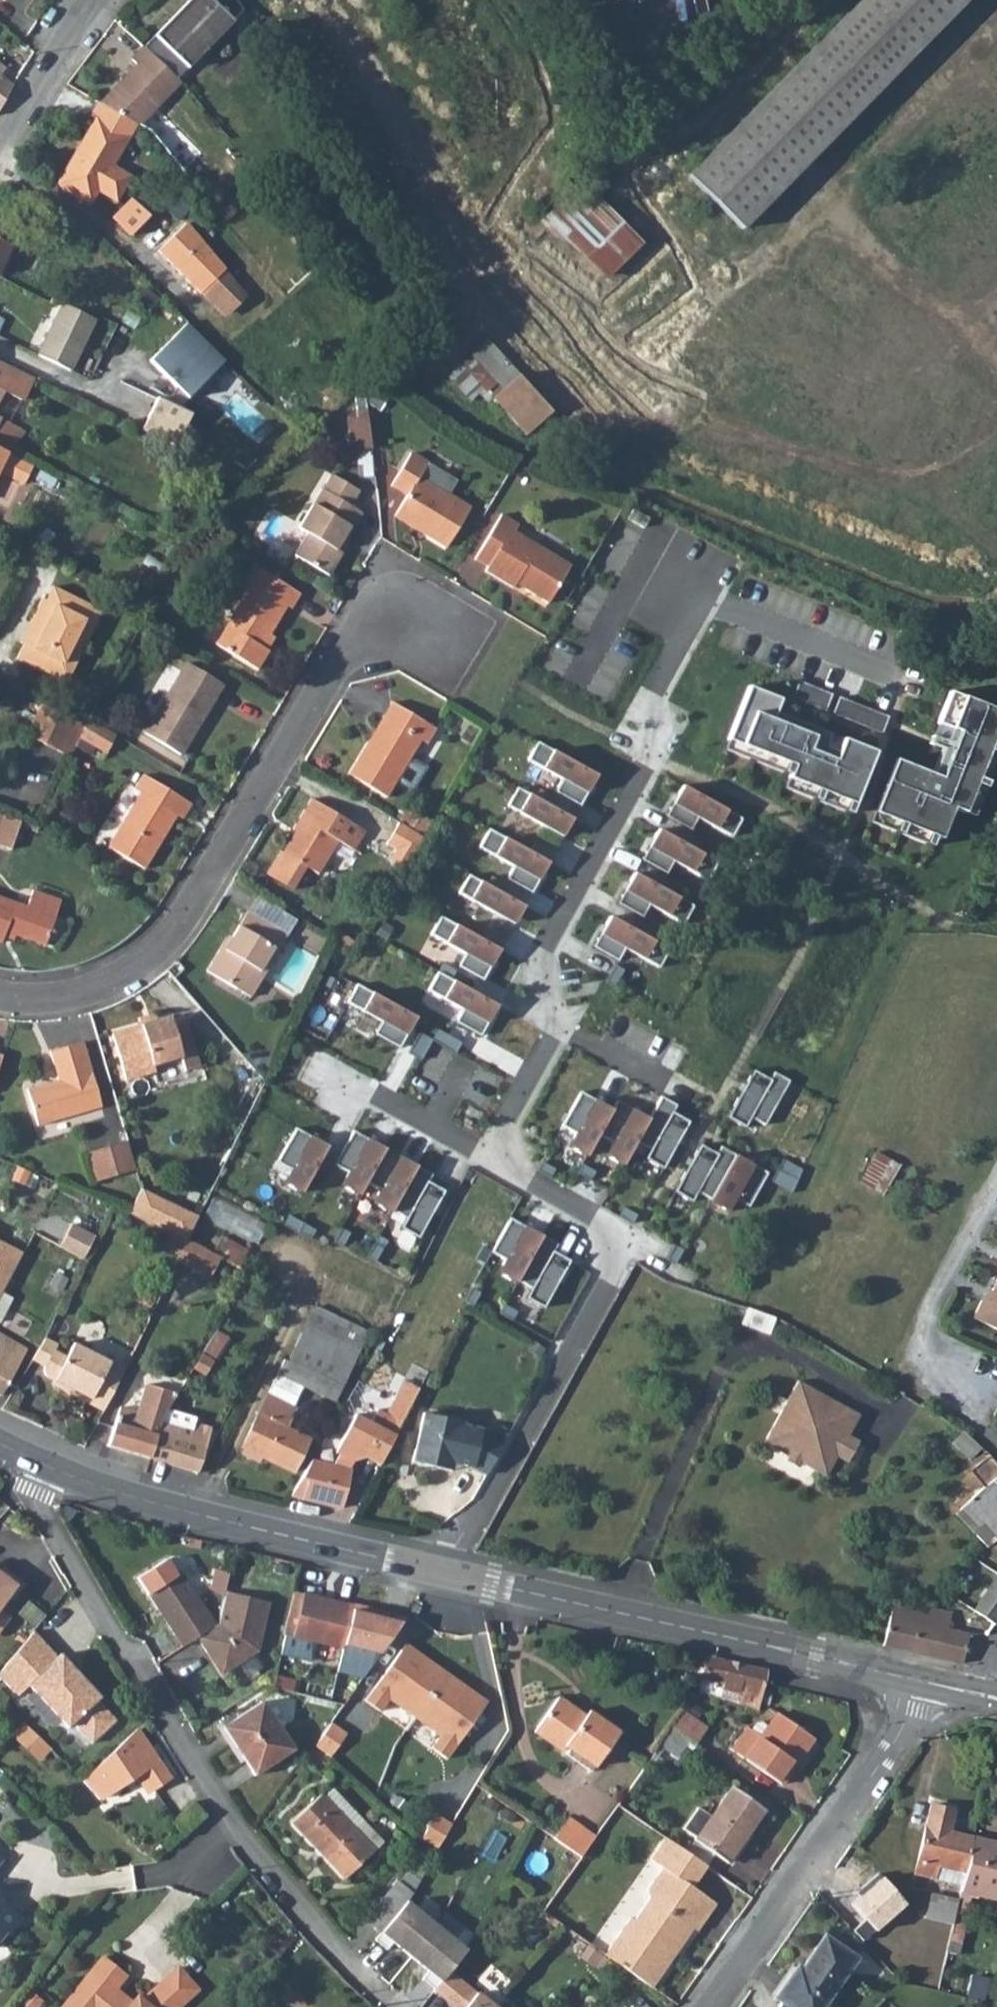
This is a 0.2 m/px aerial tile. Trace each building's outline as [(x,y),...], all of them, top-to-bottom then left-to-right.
[(143,47),(176,77),(199,55),(217,37),(244,9),(237,0),(189,0),(143,47)] [(696,179),(749,233),(975,0),(871,0),(696,179)] [(135,66),(100,104),(136,125),(139,127),(180,81),(176,77),(143,47),(130,61),(135,66)] [(15,85),(19,79),(0,63),(0,73),(15,85)] [(15,85),(0,73),(0,113),(15,85)] [(95,119),(85,137),(118,156),(136,125),(100,104),(97,102),(89,116),(95,119)] [(118,156),(85,137),(57,185),(89,204),(98,190),(116,200),(130,176),(113,166),(118,156)] [(119,221),(132,234),(149,216),(136,203),(119,221)] [(608,205),(570,241),(611,283),(649,247),(608,205)] [(184,222),(157,251),(199,292),(200,291),(222,312),(244,292),(223,268),(184,222)] [(11,244),(16,233),(0,224),(0,239),(11,244)] [(11,244),(0,239),(0,265),(11,244)] [(620,300),(636,316),(688,264),(672,248),(620,300)] [(42,353),(32,375),(32,376),(64,392),(74,371),(69,369),(94,316),(63,302),(39,353),(42,353)] [(190,320),(151,358),(189,397),(228,359),(190,320)] [(497,343),(484,360),(521,389),(535,372),(497,343)] [(32,376),(32,375),(0,360),(0,395),(2,390),(21,399),(32,376)] [(178,445),(195,414),(160,396),(144,427),(178,445)] [(380,442),(371,402),(362,404),(364,411),(353,413),(361,445),(380,442)] [(15,438),(20,429),(0,418),(0,430),(15,438)] [(7,452),(8,452),(9,452),(15,438),(0,430),(0,448),(7,452)] [(23,484),(33,464),(9,452),(8,452),(7,452),(0,448),(0,472),(23,484)] [(413,450),(394,482),(410,492),(400,509),(423,523),(422,525),(448,542),(470,504),(448,491),(456,477),(413,450)] [(308,529),(296,550),(328,570),(341,548),(336,545),(359,508),(351,503),(361,487),(333,471),(323,486),(321,485),(298,523),(308,529)] [(505,509),(478,553),(491,561),(489,566),(517,583),(522,575),(532,581),(529,585),(553,598),(577,560),(519,526),(523,520),(505,509)] [(233,605),(213,638),(255,663),(266,644),(260,640),(283,600),(288,603),(297,587),(255,562),(231,605),(233,605)] [(14,655),(63,679),(70,665),(60,659),(81,617),(91,622),(98,608),(49,583),(42,597),(39,595),(27,619),(33,622),(23,642),(20,641),(14,655)] [(183,659),(141,729),(176,751),(219,680),(183,659)] [(802,680),(795,697),(828,709),(835,692),(802,680)] [(772,721),(781,700),(749,687),(728,741),(792,766),(787,779),(853,805),(874,751),(843,739),(834,760),(809,750),(814,736),(772,721)] [(950,692),(938,723),(958,732),(941,778),(895,760),(873,813),(940,839),(953,808),(964,813),(996,729),(996,711),(950,692)] [(369,728),(346,766),(383,788),(417,731),(423,735),(433,720),(391,693),(381,707),(384,710),(372,730),(369,728)] [(885,731),(891,713),(841,697),(835,714),(885,731)] [(42,703),(27,734),(62,751),(76,721),(42,703)] [(96,704),(80,739),(109,752),(125,717),(96,704)] [(598,777),(539,743),(529,762),(562,781),(556,793),(581,807),(598,777)] [(136,789),(104,843),(139,864),(173,810),(179,814),(187,799),(139,770),(130,785),(136,789)] [(743,820),(684,788),(666,818),(691,832),(699,819),(733,838),(743,820)] [(574,820),(518,789),(508,808),(556,833),(560,827),(568,830),(574,820)] [(291,825),(279,846),(315,868),(334,835),(350,845),(361,825),(308,792),(288,823),(291,825)] [(14,846),(22,820),(0,814),(0,842),(14,846)] [(428,835),(403,820),(389,842),(400,848),(394,858),(409,868),(428,835)] [(549,863),(490,831),(481,849),(514,868),(507,880),(532,894),(549,863)] [(718,864),(659,831),(642,861),(667,876),(674,863),(708,882),(718,864)] [(695,907),(635,874),(618,905),(643,918),(650,907),(685,925),(695,907)] [(525,907),(470,876),(460,894),(507,920),(511,914),(519,918),(525,907)] [(2,937),(7,925),(45,939),(62,894),(34,884),(28,901),(0,891),(0,937),(2,937)] [(222,942),(209,967),(253,991),(264,973),(258,970),(274,942),(277,944),(286,929),(246,906),(225,944),(222,942)] [(480,939),(442,917),(432,935),(466,955),(460,967),(484,981),(501,950),(480,939)] [(670,951),(611,918),(594,948),(618,962),(626,950),(660,969),(670,951)] [(498,1007),(439,973),(429,990),(463,1010),(457,1022),(482,1037),(498,1007)] [(418,1018),(359,985),(348,1002),(383,1022),(376,1035),(400,1049),(418,1018)] [(142,1024),(112,1032),(126,1077),(155,1069),(154,1062),(179,1054),(184,1069),(199,1065),(185,1017),(172,1021),(170,1014),(141,1022),(142,1024)] [(439,1028),(435,1037),(422,1030),(410,1053),(445,1072),(462,1040),(439,1028)] [(54,1079),(30,1086),(40,1122),(102,1104),(84,1040),(51,1050),(61,1083),(56,1084),(54,1079)] [(765,1126),(789,1081),(774,1073),(770,1079),(754,1071),(727,1118),(745,1128),(750,1118),(765,1126)] [(599,1135),(613,1110),(581,1093),(563,1126),(576,1134),(569,1146),(587,1157),(599,1135)] [(663,1169),(689,1122),(673,1113),(677,1105),(662,1097),(650,1119),(637,1142),(651,1149),(645,1159),(663,1169)] [(637,1142),(650,1119),(618,1101),(613,1110),(599,1135),(613,1143),(606,1156),(623,1166),(637,1142)] [(302,1191),(328,1145),(297,1127),(278,1161),(292,1168),(284,1181),(302,1191)] [(368,1182),(386,1148),(355,1131),(336,1165),(350,1172),(343,1186),(361,1195),(368,1182)] [(128,1138),(103,1146),(112,1175),(137,1167),(128,1138)] [(112,1175),(103,1146),(90,1150),(99,1179),(112,1175)] [(711,1199),(736,1155),(720,1147),(717,1154),(700,1146),(674,1192),(692,1202),(697,1192),(711,1199)] [(393,1210),(418,1166),(386,1148),(368,1182),(382,1190),(374,1203),(391,1213),(393,1210)] [(879,1150),(862,1181),(885,1193),(902,1163),(879,1150)] [(749,1207),(768,1173),(736,1155),(711,1199),(710,1202),(728,1212),(735,1199),(749,1207)] [(445,1191),(429,1181),(433,1175),(418,1166),(393,1210),(407,1218),(402,1227),(419,1237),(445,1191)] [(142,1185),(128,1213),(162,1227),(174,1232),(190,1239),(202,1213),(142,1185)] [(216,1193),(205,1215),(259,1243),(270,1222),(216,1193)] [(518,1280),(543,1236),(511,1218),(493,1252),(507,1260),(499,1273),(517,1282),(518,1280)] [(94,1234),(71,1223),(61,1245),(82,1256),(94,1234)] [(183,1253),(190,1239),(174,1232),(167,1245),(183,1253)] [(570,1260),(554,1251),(558,1244),(543,1236),(518,1280),(532,1287),(526,1297),(544,1308),(570,1260)] [(195,1242),(190,1239),(183,1253),(179,1262),(193,1270),(205,1248),(195,1242)] [(17,1266),(24,1253),(0,1240),(0,1298),(17,1266)] [(223,1258),(205,1248),(193,1270),(211,1280),(223,1258)] [(996,1328),(996,1283),(990,1296),(983,1299),(974,1317),(996,1328)] [(775,1317),(746,1307),(741,1324),(769,1333),(775,1317)] [(265,1332),(250,1324),(246,1332),(262,1340),(265,1332)] [(308,1325),(305,1331),(358,1356),(360,1351),(308,1325)] [(3,1395),(29,1348),(0,1331),(0,1394),(3,1395)] [(358,1356),(305,1331),(291,1362),(285,1360),(279,1374),(303,1386),(336,1401),(358,1356)] [(47,1336),(33,1360),(46,1367),(56,1349),(59,1343),(47,1336)] [(56,1349),(46,1367),(47,1373),(50,1377),(77,1393),(75,1397),(103,1412),(127,1367),(112,1359),(109,1362),(75,1344),(68,1356),(56,1349)] [(279,1374),(268,1395),(293,1407),(303,1386),(279,1374)] [(313,1460),(292,1495),(305,1498),(343,1508),(348,1487),(354,1470),(352,1469),(357,1458),(369,1458),(381,1463),(404,1419),(421,1386),(405,1378),(388,1411),(379,1407),(372,1421),(357,1414),(338,1451),(341,1453),(335,1465),(313,1460)] [(110,1445),(152,1457),(163,1421),(163,1419),(169,1408),(180,1390),(151,1381),(142,1411),(122,1405),(110,1445)] [(761,1442),(786,1456),(799,1462),(823,1476),(857,1415),(795,1381),(761,1442)] [(268,1395),(243,1447),(294,1472),(310,1438),(286,1427),(295,1408),(293,1407),(268,1395)] [(169,1408),(163,1419),(193,1429),(196,1423),(198,1416),(169,1408)] [(463,1422),(422,1412),(411,1461),(431,1466),(432,1458),(452,1463),(471,1468),(486,1476),(508,1435),(462,1424),(463,1422)] [(163,1421),(152,1457),(200,1472),(213,1429),(196,1423),(193,1429),(163,1419),(163,1421)] [(799,1462),(786,1456),(783,1459),(796,1466),(799,1462)] [(975,1469),(988,1485),(996,1477),(996,1465),(992,1460),(989,1457),(975,1469)] [(452,1463),(432,1458),(431,1466),(450,1470),(452,1463)] [(961,1509),(978,1528),(984,1523),(989,1529),(996,1539),(996,1477),(988,1485),(982,1489),(961,1509)] [(978,1528),(972,1534),(980,1543),(989,1529),(984,1523),(978,1528)] [(980,1543),(988,1550),(996,1542),(996,1539),(989,1529),(980,1543)] [(3,1568),(0,1572),(0,1605),(8,1595),(12,1599),(24,1583),(3,1568)] [(149,1594),(182,1646),(196,1637),(215,1625),(181,1574),(149,1594)] [(975,1612),(996,1624),(996,1622),(996,1594),(990,1590),(975,1612)] [(215,1625),(196,1637),(205,1652),(208,1650),(223,1673),(257,1651),(268,1601),(224,1592),(217,1623),(215,1625)] [(353,1608),(293,1593),(283,1635),(344,1650),(345,1645),(353,1608)] [(416,1601),(410,1610),(417,1616),(424,1607),(416,1601)] [(896,1601),(884,1647),(912,1653),(923,1608),(902,1602),(896,1601)] [(43,1624),(52,1614),(39,1602),(30,1613),(43,1624)] [(354,1603),(353,1608),(345,1645),(380,1653),(405,1618),(354,1603)] [(923,1608),(912,1653),(962,1664),(969,1636),(947,1631),(930,1626),(935,1612),(923,1608)] [(935,1612),(930,1626),(947,1631),(951,1616),(935,1612)] [(40,1628),(3,1671),(22,1692),(33,1682),(71,1724),(77,1719),(95,1740),(120,1718),(102,1697),(105,1695),(66,1651),(63,1654),(40,1628)] [(490,1701),(450,1673),(408,1643),(367,1702),(382,1713),(390,1700),(443,1737),(435,1749),(450,1760),(490,1701)] [(707,1656),(703,1678),(721,1682),(719,1689),(736,1693),(738,1687),(743,1688),(740,1703),(758,1709),(764,1683),(767,1670),(707,1656)] [(276,1678),(274,1688),(345,1705),(351,1696),(276,1678)] [(703,1678),(699,1693),(710,1696),(712,1691),(718,1692),(719,1689),(721,1682),(703,1678)] [(560,1699),(537,1734),(595,1774),(621,1735),(590,1714),(587,1718),(560,1699)] [(262,1702),(225,1727),(255,1774),(294,1747),(262,1702)] [(749,1724),(732,1748),(782,1783),(814,1737),(779,1712),(763,1734),(749,1724)] [(686,1714),(675,1730),(697,1746),(709,1730),(686,1714)] [(332,1725),(316,1747),(331,1758),(347,1735),(332,1725)] [(137,1730),(80,1781),(98,1798),(140,1771),(153,1790),(171,1777),(137,1730)] [(111,1808),(145,1791),(139,1779),(105,1797),(111,1808)] [(699,1808),(685,1828),(697,1836),(695,1839),(726,1862),(764,1810),(732,1787),(711,1817),(699,1808)] [(323,1795),(293,1823),(345,1881),(376,1853),(323,1795)] [(930,1805),(926,1826),(914,1873),(932,1878),(936,1865),(965,1872),(973,1837),(948,1831),(954,1810),(930,1805)] [(422,1839),(437,1851),(452,1827),(438,1816),(422,1839)] [(567,1825),(554,1842),(581,1861),(584,1857),(593,1844),(567,1825)] [(946,1953),(957,1955),(971,1894),(996,1900),(996,1843),(973,1837),(965,1872),(958,1899),(949,1940),(946,1953)] [(707,1867),(666,1838),(651,1861),(663,1869),(650,1890),(651,1899),(636,1922),(633,1920),(608,1957),(652,1987),(654,1989),(694,1930),(699,1932),(717,1905),(693,1889),(707,1867)] [(367,1917),(383,1931),(408,1901),(413,1892),(400,1879),(367,1917)] [(932,1893),(923,1934),(949,1940),(958,1899),(932,1893)] [(1,1938),(7,1930),(9,1931),(20,1917),(0,1901),(0,1938),(1,1938)] [(360,1959),(417,2006),(422,2006),(469,1951),(408,1901),(383,1931),(360,1959)] [(300,1929),(294,1922),(287,1929),(293,1936),(300,1929)] [(777,2001),(786,2006),(828,2006),(860,1961),(827,1938),(797,1982),(792,1978),(777,2001)] [(57,2006),(171,2006),(195,1985),(174,1963),(148,1988),(150,1991),(141,1999),(134,1993),(129,1999),(120,1992),(119,1994),(111,1987),(123,1972),(100,1954),(57,2006)] [(26,1986),(9,2006),(27,2006),(37,1995),(26,1986)] [(468,2006),(493,2006),(478,1995),(468,2006)]
